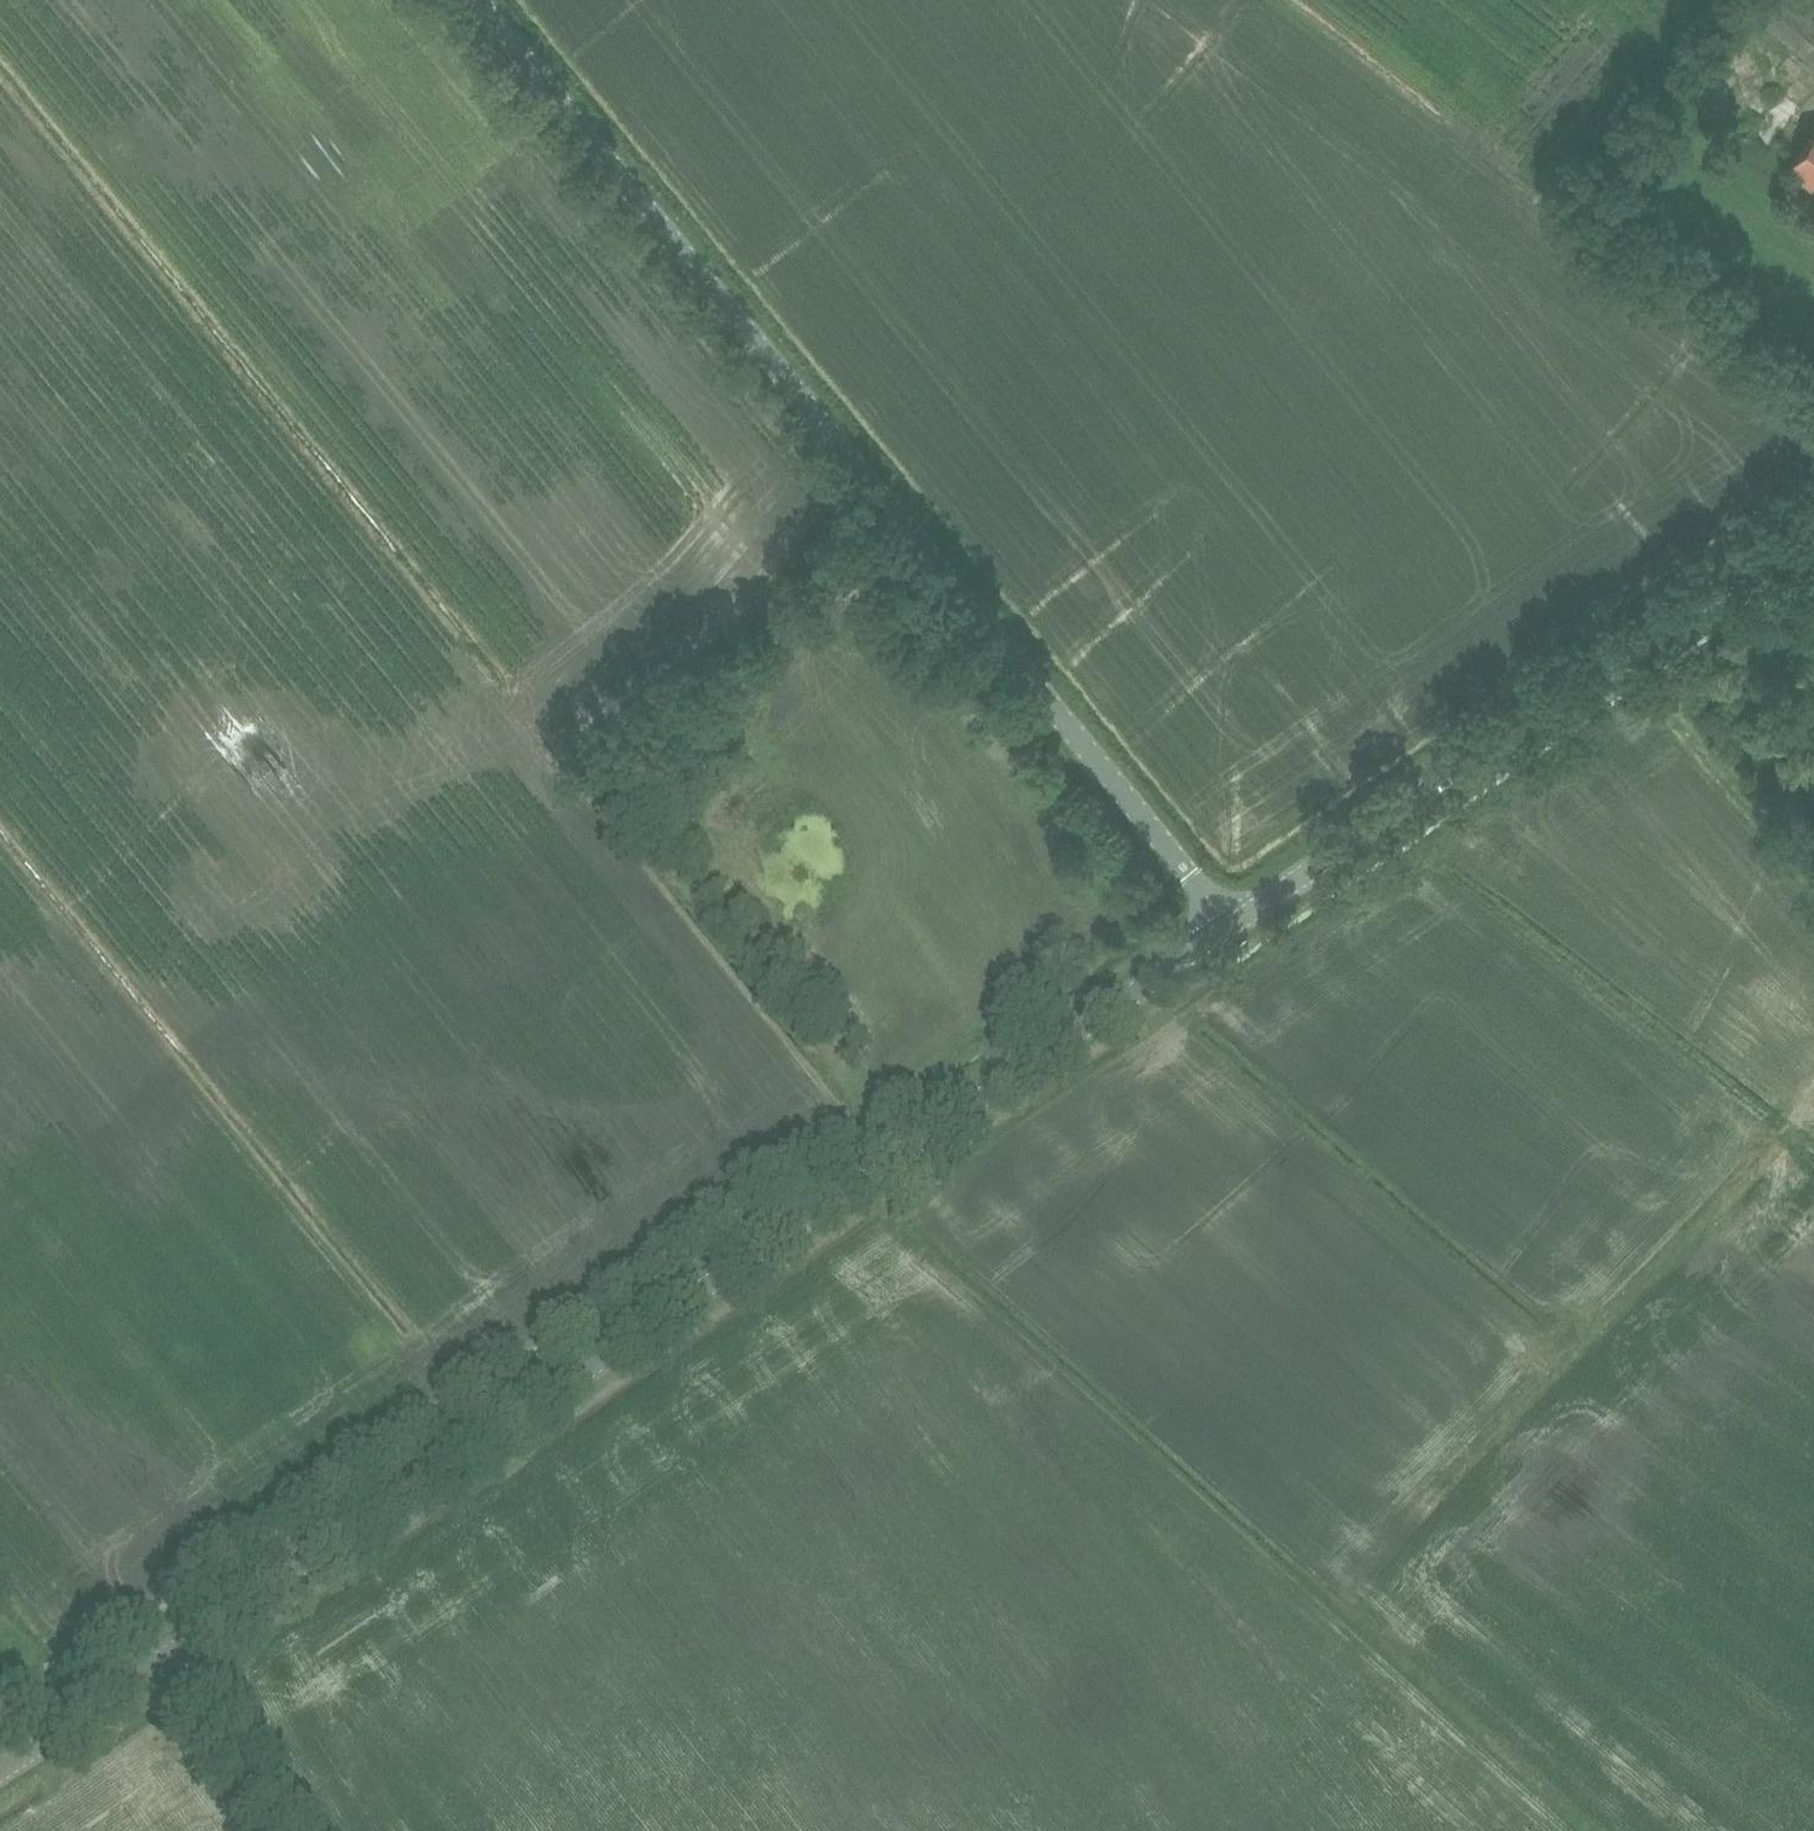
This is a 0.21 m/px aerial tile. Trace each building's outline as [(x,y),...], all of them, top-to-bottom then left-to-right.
[(1793,0),(1755,0),(1750,6),(1769,20),(1766,24),(1805,56),(1805,55),(1813,63),(1813,16),(1793,0)] [(1787,166),(1813,188),(1813,132),(1787,166)] [(845,594),(858,583),(851,573),(837,584),(845,594)]
